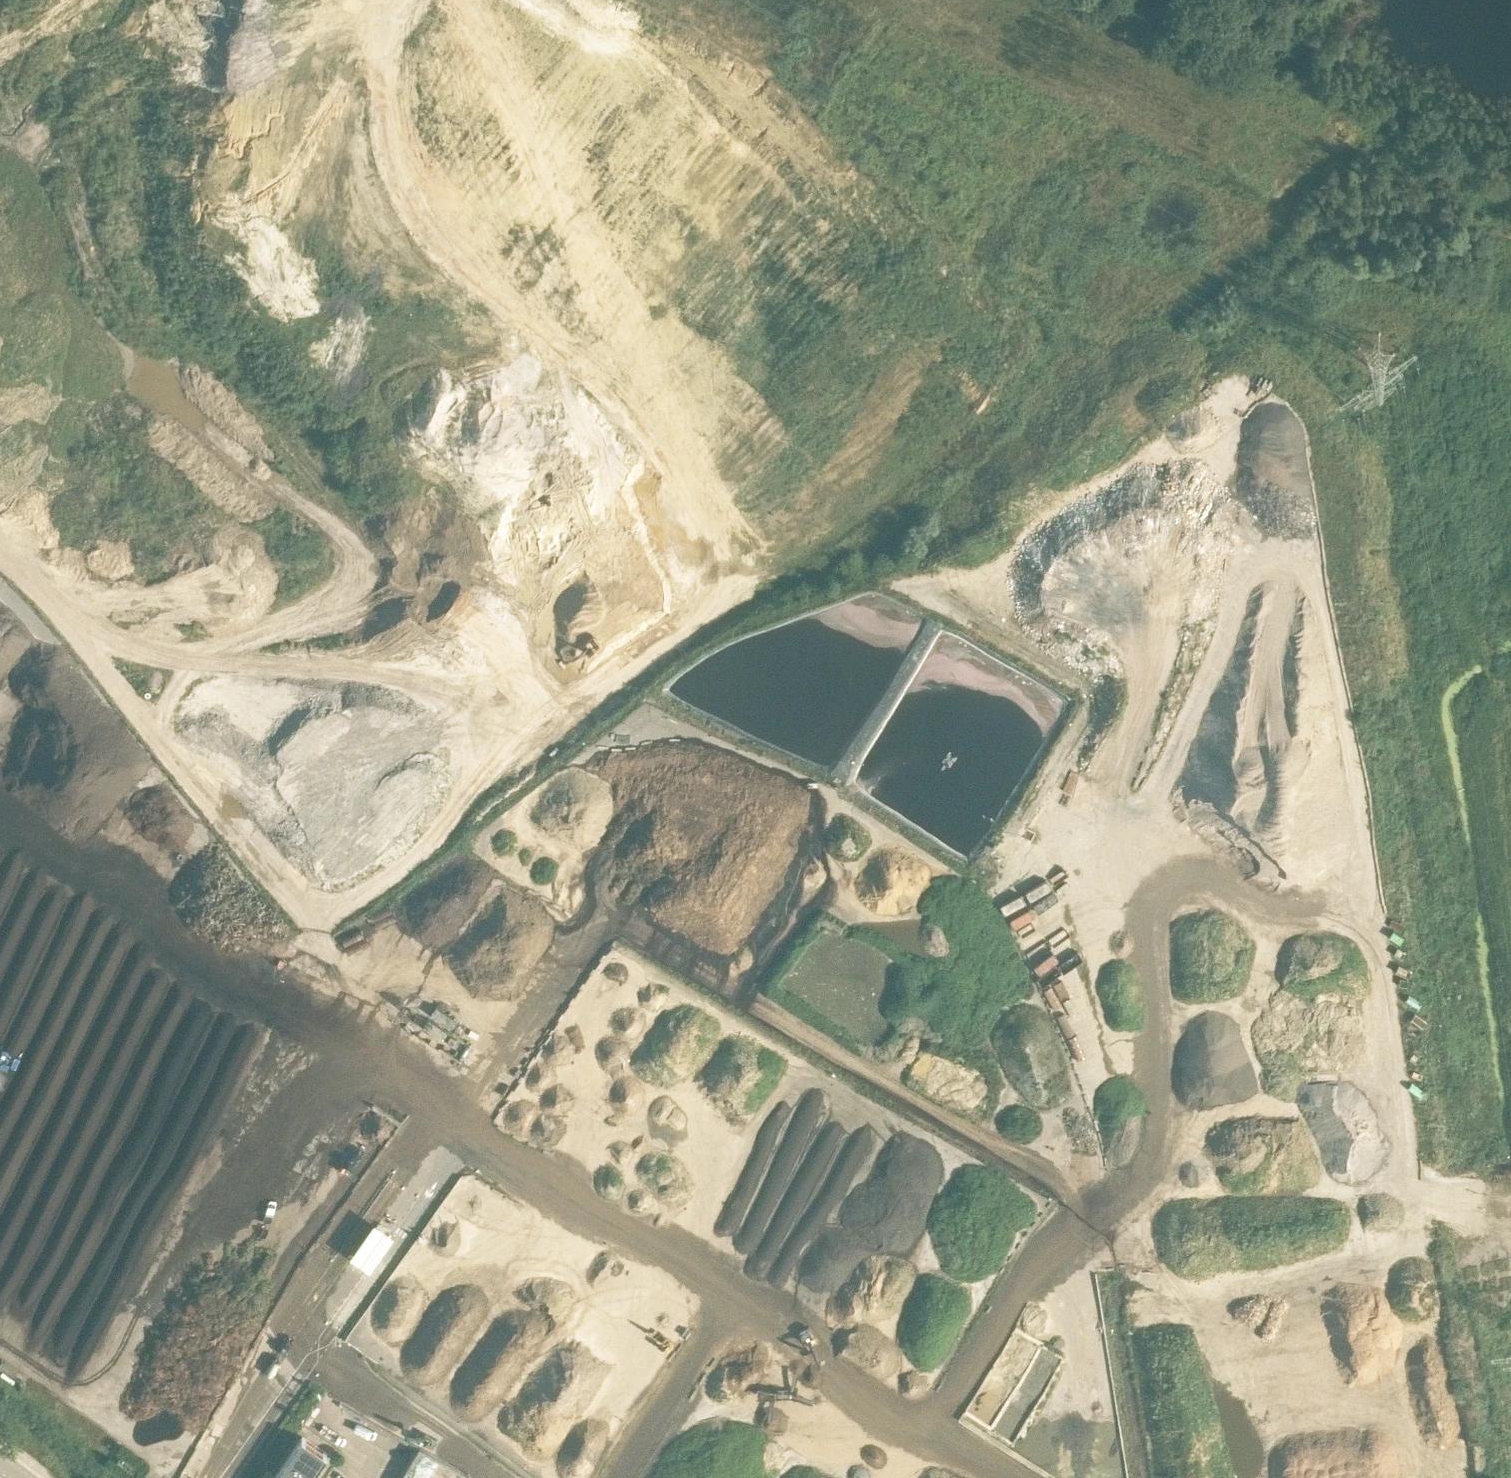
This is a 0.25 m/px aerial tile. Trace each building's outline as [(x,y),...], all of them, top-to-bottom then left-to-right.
[(1054,883),(1009,902),(1042,980),(1065,970),(1038,907),(1060,898),(1054,883)] [(374,1227),(355,1254),(370,1264),(389,1238),(374,1227)] [(327,1453),(303,1436),(274,1477),(310,1477),(327,1453)]
